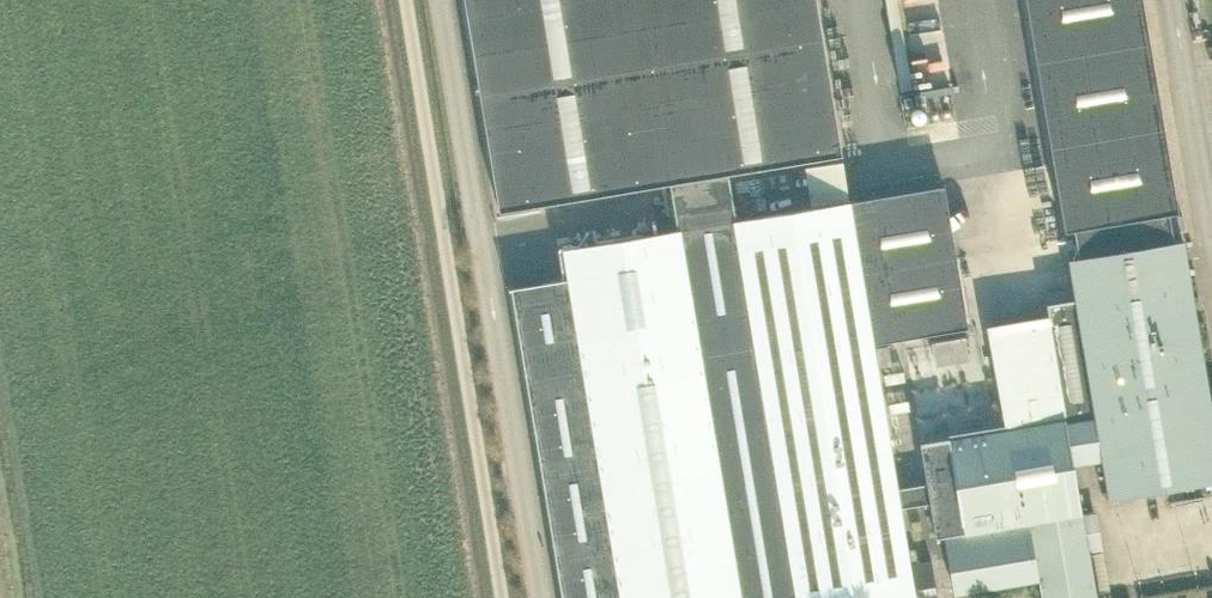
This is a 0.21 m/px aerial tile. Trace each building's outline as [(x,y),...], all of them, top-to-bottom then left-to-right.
[(499,213),(669,184),(673,208),(676,230),(562,249),(567,278),(507,288),(507,290),(510,289),(561,597),(914,597),(899,508),(929,503),(925,484),(896,488),(874,353),(872,345),(967,329),(943,187),(849,202),(846,203),(807,209),(734,220),(730,198),(727,175),(841,156),(815,0),(463,0),(499,213)] [(919,445),(925,484),(929,503),(934,538),(943,537),(953,595),(1039,581),(1042,597),(1095,597),(1087,552),(1080,515),(1072,465),(1101,460),(1108,500),(1110,500),(1171,489),(1173,503),(1202,499),(1199,485),(1211,483),(1211,423),(1208,402),(1182,242),(1173,244),(1168,215),(1177,214),(1141,0),(1024,0),(1064,233),(1073,231),(1078,259),(1067,261),(1074,300),(1046,305),(1048,322),(987,331),(1004,426),(946,435),(947,440),(919,445)] [(840,160),(801,167),(807,209),(846,203),(840,160)] [(1171,232),(1183,230),(1181,215),(1169,217),(1171,232)] [(1096,512),(1080,515),(1087,552),(1102,549),(1096,512)] [(912,563),(918,597),(937,597),(931,560),(930,560),(912,563)]
